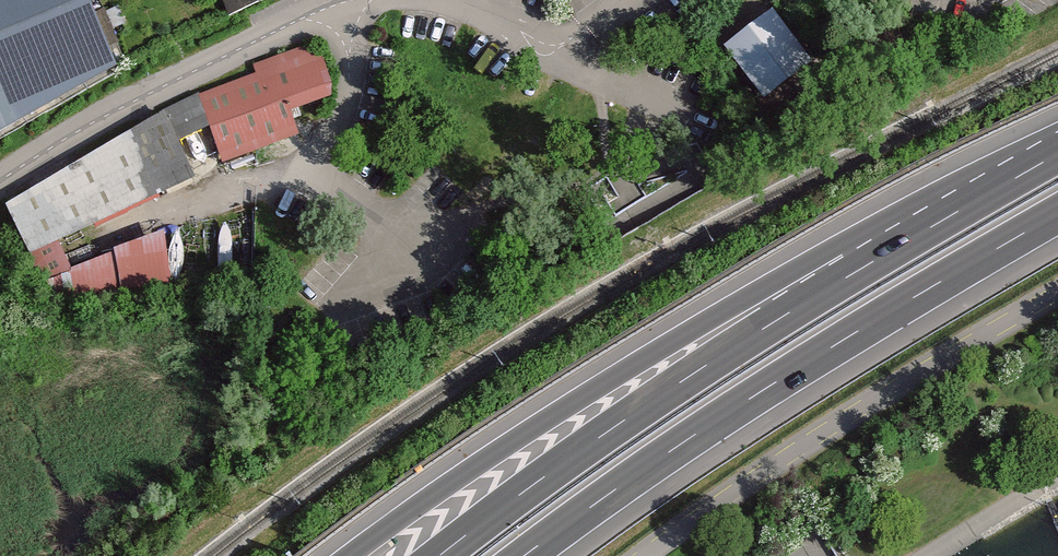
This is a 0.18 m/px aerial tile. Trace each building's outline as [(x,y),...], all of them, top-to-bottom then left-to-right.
[(121,64),(95,0),(0,0),(0,133),(121,64)] [(234,12),(261,0),(229,0),(234,12)] [(764,103),(813,67),(772,12),(723,48),(764,103)] [(223,164),(299,137),(291,114),(331,100),(332,85),(319,50),(300,49),(252,66),(256,75),(198,96),(223,164)] [(199,187),(166,122),(20,195),(53,260),(199,187)]
